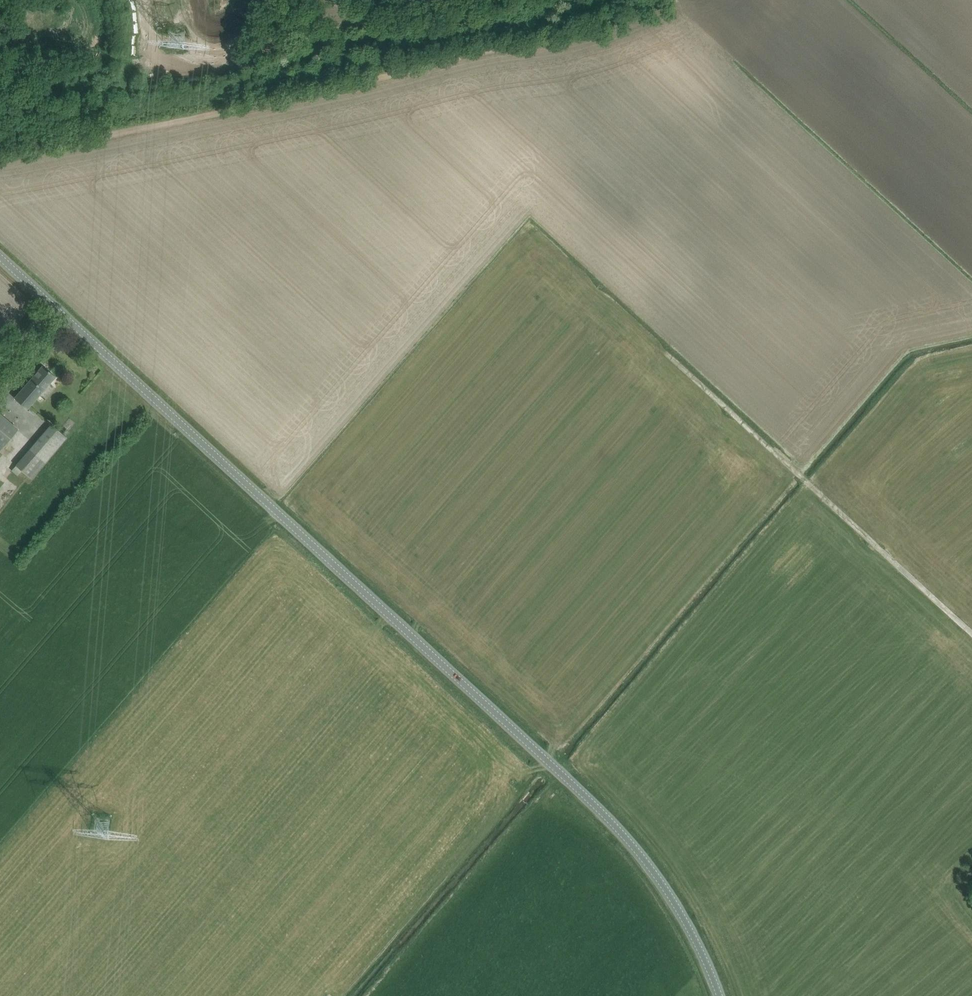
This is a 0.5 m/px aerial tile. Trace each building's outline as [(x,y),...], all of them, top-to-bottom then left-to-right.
[(14,398),(27,409),(55,376),(43,365),(14,398)] [(18,429),(0,414),(0,449),(18,429)] [(30,449),(15,466),(30,480),(67,437),(51,424),(30,449)]
